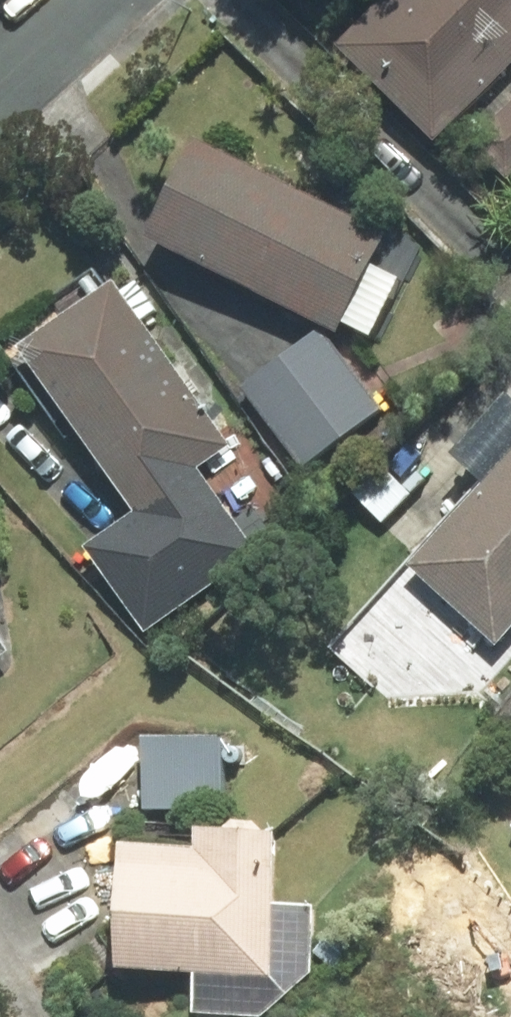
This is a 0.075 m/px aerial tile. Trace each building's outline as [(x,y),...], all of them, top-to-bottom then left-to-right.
[(350,34),(510,189),(510,0),(382,0),(350,34)] [(384,243),(183,146),(135,245),(336,342),(384,243)] [(144,637),(254,559),(246,546),(266,532),(251,512),(231,526),(195,476),(224,455),(105,287),(8,356),(131,516),(82,551),(144,637)] [(379,412),(313,336),(240,399),(305,475),(379,412)] [(402,572),(328,656),(395,714),(465,634),(498,663),(510,648),(510,447),(402,572)] [(21,678),(0,648),(0,695),(21,678)] [(198,819),(222,820),(225,748),(134,743),(133,819),(198,819)] [(277,832),(198,830),(198,838),(186,838),(186,858),(111,857),(109,981),(183,981),(183,1016),(263,1016),(307,975),(311,910),(273,908),(277,832)]
